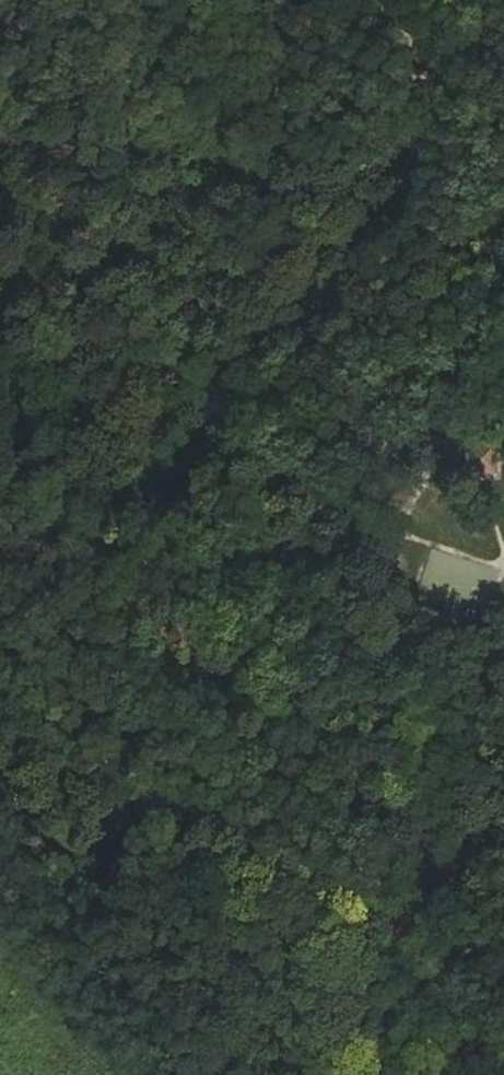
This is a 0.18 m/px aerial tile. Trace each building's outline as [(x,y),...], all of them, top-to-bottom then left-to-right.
[(475,470),(474,449),(470,449),(471,479),(502,479),(502,448),(498,448),(498,469),(475,470)] [(498,448),(474,449),(475,470),(498,469),(498,448)]
